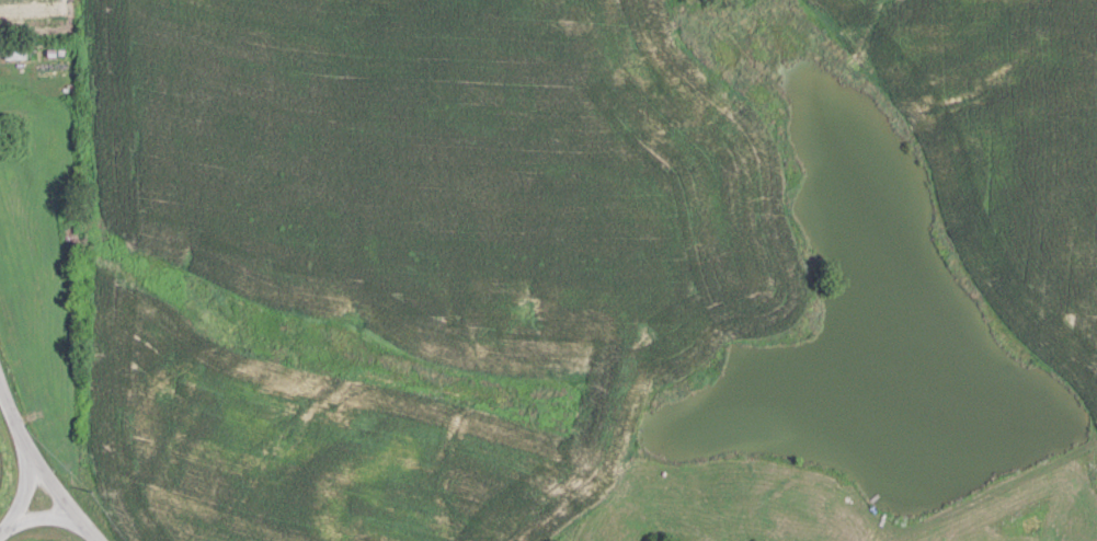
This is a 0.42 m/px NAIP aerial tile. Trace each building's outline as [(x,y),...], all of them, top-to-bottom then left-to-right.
[(27,42),(6,42),(6,58),(27,58),(27,42)]
